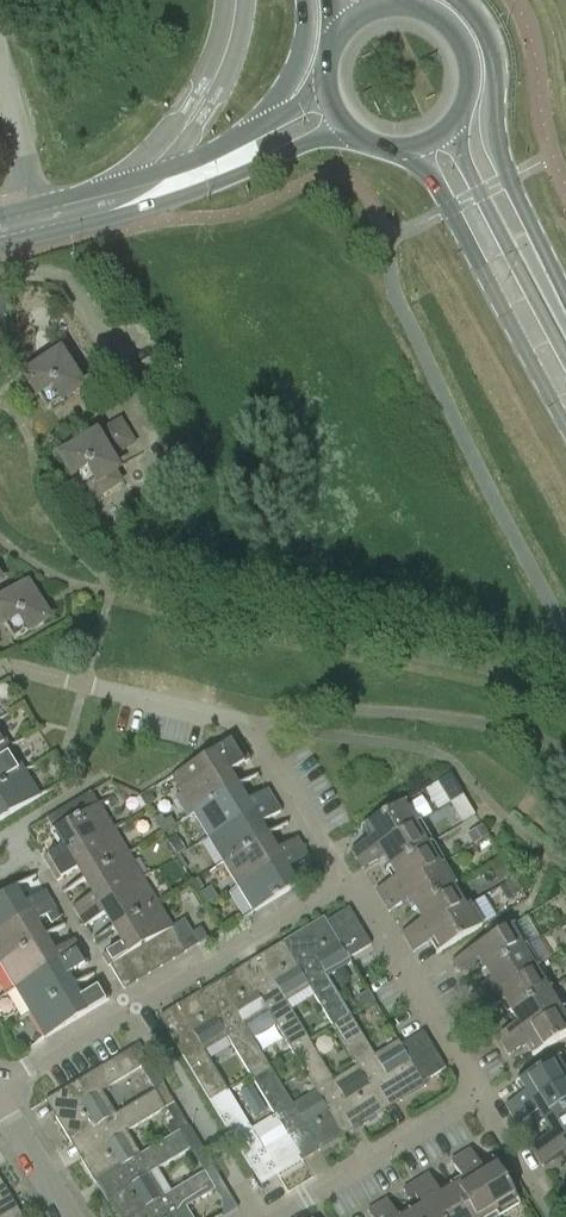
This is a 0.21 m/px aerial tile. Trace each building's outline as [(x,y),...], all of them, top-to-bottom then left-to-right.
[(58,354),(43,364),(26,375),(47,408),(79,387),(58,354)] [(122,482),(115,470),(109,460),(136,444),(122,420),(62,456),(89,502),(122,482)] [(27,588),(0,604),(0,616),(14,640),(47,620),(27,588)] [(184,786),(199,811),(235,788),(226,774),(249,759),(243,749),(184,786)] [(19,775),(4,751),(0,753),(0,786),(19,775)] [(423,788),(436,810),(446,804),(457,823),(473,813),(447,773),(423,788)] [(19,775),(0,786),(0,822),(34,801),(19,775)] [(244,804),(235,788),(199,811),(214,835),(273,798),(267,790),(244,804)] [(87,795),(72,804),(47,818),(63,845),(43,856),(50,868),(109,833),(94,807),(87,795)] [(214,835),(229,860),(265,838),(256,822),(279,808),(273,798),(214,835)] [(351,849),(357,860),(419,822),(406,801),(361,828),(368,839),(351,849)] [(380,859),(387,870),(431,843),(419,822),(357,860),(363,869),(380,859)] [(124,857),(109,833),(50,868),(56,878),(80,863),(89,878),(124,857)] [(274,852),(265,838),(229,860),(243,884),(302,847),(297,838),(274,852)] [(444,864),(431,843),(387,870),(393,881),(376,891),(382,901),(444,864)] [(309,857),(302,847),(243,884),(259,909),(294,887),(285,872),(309,857)] [(73,907),(79,916),(138,881),(124,857),(89,878),(97,892),(73,907)] [(405,901),(412,912),(457,884),(444,864),(382,901),(388,911),(405,901)] [(153,906),(138,881),(79,916),(85,927),(110,912),(118,927),(153,906)] [(401,933),(408,943),(469,905),(457,884),(412,912),(418,922),(401,933)] [(50,900),(45,890),(20,905),(11,890),(0,897),(0,930),(50,900)] [(50,900),(0,930),(0,952),(5,962),(41,940),(32,925),(46,916),(51,924),(60,918),(56,911),(57,910),(50,900)] [(483,927),(469,905),(408,943),(413,952),(430,942),(438,955),(483,927)] [(110,966),(123,958),(135,951),(148,944),(160,936),(168,931),(153,906),(118,927),(127,942),(103,956),(109,966),(110,966)] [(327,922),(334,934),(356,921),(349,909),(327,922)] [(475,964),(481,974),(527,946),(539,939),(526,917),(452,961),(459,973),(475,964)] [(298,968),(310,990),(333,1027),(351,1016),(328,978),(352,964),(350,959),(342,947),(334,934),(327,922),(324,918),(323,918),(326,922),(285,947),(298,968)] [(172,929),(186,952),(199,944),(185,921),(172,929)] [(364,934),(356,921),(334,934),(342,947),(364,934)] [(174,959),(186,952),(172,929),(168,931),(160,936),(174,959)] [(372,946),(364,934),(342,947),(350,959),(372,946)] [(160,936),(148,944),(162,967),(174,959),(160,936)] [(50,955),(41,940),(5,962),(19,985),(80,949),(75,940),(50,955)] [(148,944),(135,951),(149,974),(162,967),(148,944)] [(539,967),(527,946),(481,974),(488,985),(472,995),(478,1004),(539,967)] [(292,1052),(311,1040),(288,1003),(310,990),(298,968),(285,947),(279,951),(276,947),(259,957),(268,973),(252,983),(270,1014),(292,1052)] [(86,960),(80,949),(19,985),(35,1011),(71,989),(62,974),(86,960)] [(149,974),(135,951),(123,958),(137,981),(149,974)] [(124,989),(137,981),(123,958),(110,966),(124,989)] [(202,993),(229,1039),(252,1077),(270,1066),(247,1028),(270,1014),(252,983),(243,967),(218,982),(220,986),(210,993),(208,989),(202,993)] [(500,1005),(507,1016),(552,989),(539,967),(478,1004),(484,1014),(500,1005)] [(80,1005),(71,989),(35,1011),(49,1035),(110,999),(104,990),(80,1005)] [(497,1037),(503,1046),(564,1009),(552,989),(507,1016),(513,1027),(497,1037)] [(210,1102),(229,1091),(206,1052),(229,1039),(202,993),(178,1007),(193,1033),(189,1035),(181,1027),(169,1034),(210,1102)] [(503,1046),(509,1056),(525,1046),(532,1058),(565,1037),(565,1011),(564,1009),(503,1046)] [(351,1016),(333,1027),(357,1067),(382,1107),(422,1083),(425,1087),(426,1086),(424,1083),(416,1070),(409,1058),(402,1045),(399,1041),(375,1056),(351,1016)] [(409,1058),(432,1043),(424,1032),(402,1045),(409,1058)] [(382,1107),(357,1067),(335,1080),(311,1040),(292,1052),(316,1091),(332,1117),(343,1110),(339,1103),(344,1100),(360,1126),(378,1115),(375,1111),(382,1107)] [(439,1056),(432,1043),(409,1058),(416,1070),(439,1056)] [(96,1127),(115,1115),(102,1092),(142,1068),(131,1050),(71,1086),(82,1103),(56,1118),(70,1143),(86,1133),(96,1127)] [(416,1070),(424,1083),(447,1069),(439,1056),(416,1070)] [(565,1083),(565,1066),(561,1058),(516,1085),(522,1095),(506,1105),(512,1116),(565,1083)] [(270,1066),(252,1077),(275,1116),(287,1135),(294,1130),(299,1138),(308,1132),(319,1151),(321,1150),(318,1146),(340,1133),(343,1137),(344,1136),(332,1117),(316,1091),(293,1105),(270,1066)] [(512,1116),(518,1125),(534,1115),(541,1126),(565,1111),(565,1083),(512,1116)] [(96,1127),(86,1133),(96,1150),(80,1160),(95,1183),(117,1170),(120,1168),(140,1156),(127,1134),(175,1105),(164,1086),(115,1115),(96,1127)] [(287,1135),(275,1116),(252,1130),(229,1091),(210,1102),(261,1186),(267,1183),(251,1157),(262,1150),(278,1176),(279,1175),(277,1171),(299,1158),(302,1162),(303,1161),(287,1135)] [(537,1157),(565,1140),(565,1111),(541,1126),(548,1137),(531,1147),(537,1157)] [(120,1168),(117,1170),(121,1178),(125,1176),(130,1184),(104,1199),(115,1216),(133,1216),(145,1210),(165,1198),(151,1175),(192,1150),(181,1132),(140,1156),(120,1168)] [(537,1157),(543,1167),(559,1157),(565,1168),(565,1140),(537,1157)] [(498,1216),(501,1216),(521,1205),(493,1160),(481,1167),(471,1150),(461,1156),(498,1216)] [(451,1186),(470,1216),(498,1216),(461,1156),(452,1162),(462,1179),(451,1186)] [(133,1216),(177,1216),(176,1215),(216,1190),(206,1173),(165,1198),(145,1210),(133,1216)] [(420,1181),(442,1216),(470,1216),(451,1186),(440,1193),(429,1175),(420,1181)] [(8,1193),(0,1180),(0,1199),(8,1193)] [(409,1211),(413,1216),(442,1216),(420,1181),(410,1187),(420,1205),(409,1211)] [(388,1200),(378,1206),(385,1216),(398,1216),(388,1200)] [(15,1213),(8,1203),(0,1208),(0,1216),(8,1216),(15,1213)] [(378,1206),(368,1212),(371,1216),(385,1216),(378,1206)]
